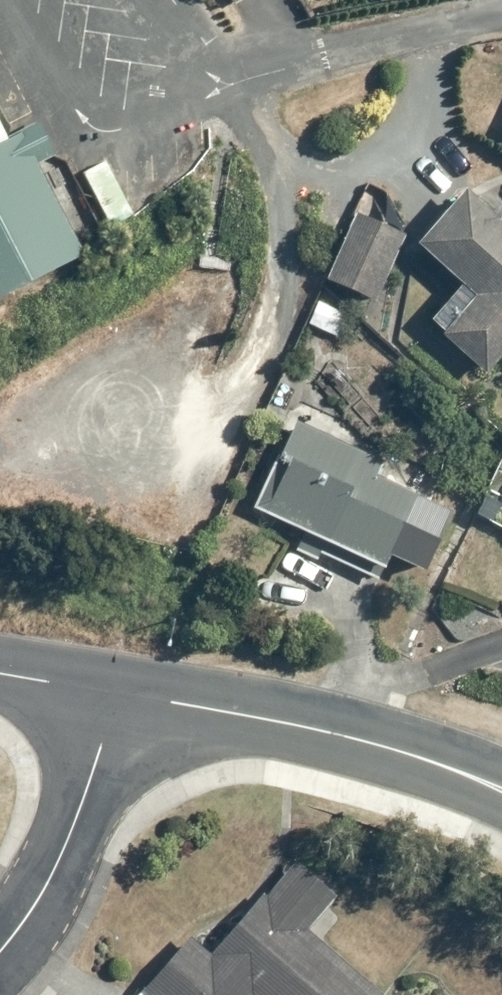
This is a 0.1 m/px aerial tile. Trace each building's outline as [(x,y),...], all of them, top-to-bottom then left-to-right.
[(88,254),(41,165),(58,154),(41,124),(12,139),(0,115),(0,299),(88,254)] [(413,246),(460,288),(426,325),(480,373),(501,349),(501,209),(482,191),(474,200),(462,189),(413,246)] [(351,217),(325,279),(374,300),(400,238),(351,217)] [(380,462),(296,422),(254,509),(382,571),(419,495),(374,473),(380,462)] [(141,992),(144,994),(382,994),(306,932),(341,890),(298,854),(211,957),(186,937),(141,992)]
